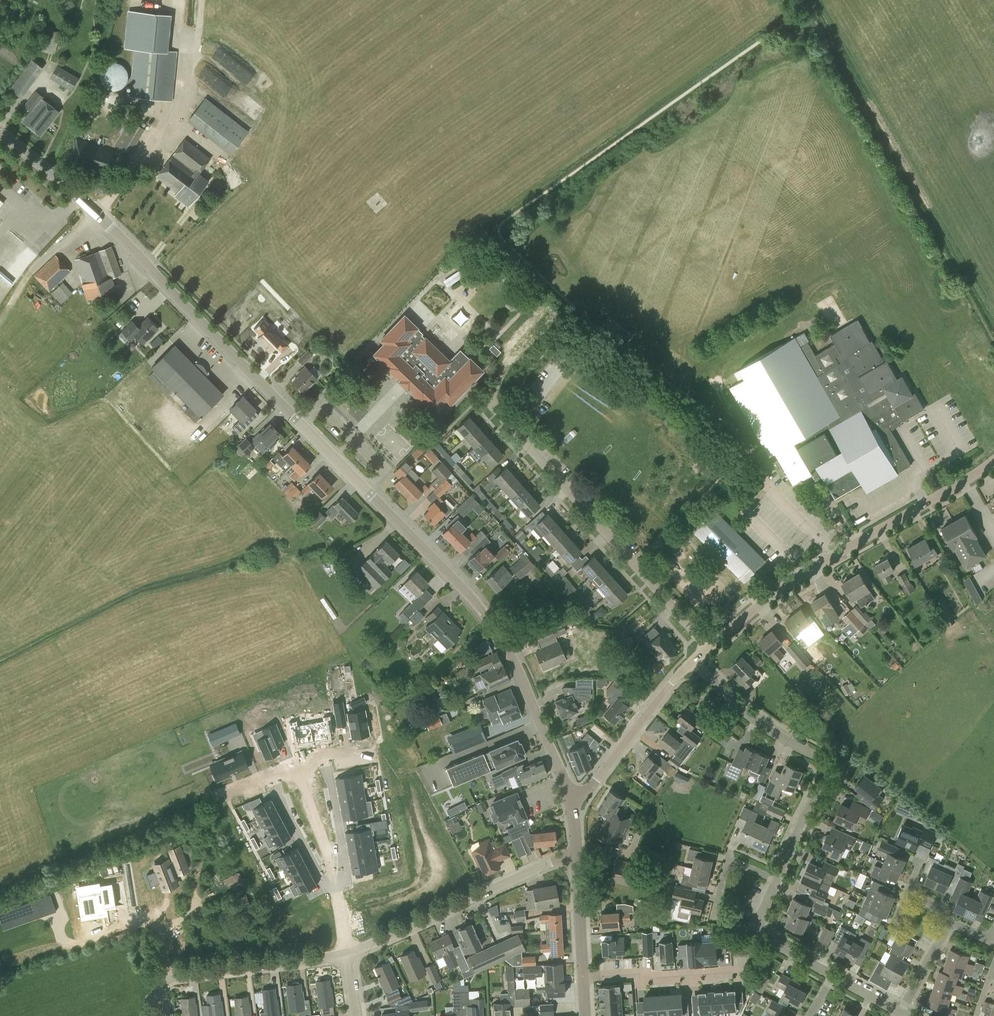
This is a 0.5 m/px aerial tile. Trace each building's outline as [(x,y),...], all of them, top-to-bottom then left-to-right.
[(169,16),(129,11),(125,47),(135,48),(129,97),(172,101),(177,52),(165,51),(169,16)] [(55,53),(61,33),(52,31),(51,35),(46,34),(41,49),(55,53)] [(96,64),(99,57),(93,54),(90,62),(96,64)] [(21,97),(43,68),(31,59),(10,89),(21,97)] [(117,62),(114,62),(112,62),(109,63),(107,63),(105,65),(103,66),(102,68),(101,70),(100,73),(100,75),(100,78),(100,80),(101,82),(102,84),(104,86),(106,88),(108,89),(110,90),(113,90),(115,90),(117,90),(120,89),(122,88),(124,86),(125,85),(126,83),(127,80),(128,78),(128,76),(128,73),(127,71),(126,69),(125,67),(123,65),(121,64),(119,63),(117,62)] [(71,90),(78,78),(57,65),(50,77),(71,90)] [(41,135),(59,111),(41,98),(43,96),(36,91),(25,105),(31,110),(23,120),(41,135)] [(231,154),(249,131),(205,97),(187,120),(231,154)] [(130,153),(145,129),(129,120),(115,144),(130,153)] [(110,175),(117,150),(76,138),(69,163),(110,175)] [(188,206),(209,181),(199,173),(210,158),(187,139),(156,176),(177,192),(174,195),(188,206)] [(87,299),(115,288),(111,277),(121,274),(111,246),(75,259),(84,283),(82,284),(87,299)] [(49,290),(70,271),(56,255),(34,275),(49,290)] [(444,274),(447,278),(459,269),(456,266),(444,274)] [(464,267),(445,280),(449,286),(468,273),(464,267)] [(61,303),(73,292),(63,282),(52,293),(61,303)] [(384,343),(373,354),(385,366),(397,378),(396,379),(398,381),(407,390),(409,391),(410,391),(422,403),(423,402),(435,413),(445,402),(449,405),(483,371),(460,349),(449,360),(425,337),(425,338),(422,335),(423,333),(420,331),(404,315),(380,339),(384,343)] [(158,328),(147,317),(138,327),(132,321),(122,331),(131,340),(135,336),(142,343),(158,328)] [(857,319),(830,335),(835,344),(815,355),(808,342),(800,347),(795,337),(740,369),(740,370),(735,373),(739,380),(744,376),(745,379),(730,388),(770,456),(776,453),(779,459),(773,462),(781,477),(787,473),(794,484),(812,474),(816,481),(819,479),(822,477),(835,499),(839,497),(862,484),(867,492),(899,474),(898,472),(911,465),(891,431),(896,427),(903,420),(924,408),(915,393),(912,394),(902,376),(897,379),(886,360),(884,361),(872,339),(870,340),(862,328),(857,319)] [(263,320),(253,329),(260,336),(257,339),(262,343),(261,344),(270,353),(276,347),(282,352),(288,346),(282,340),(280,342),(274,336),(275,335),(269,329),(270,328),(263,320)] [(159,335),(150,343),(156,349),(165,341),(159,335)] [(317,346),(313,343),(309,347),(313,351),(317,346)] [(496,356),(501,352),(497,348),(493,344),(489,349),(496,356)] [(192,362),(174,345),(151,367),(154,370),(149,375),(168,395),(173,390),(189,406),(184,411),(195,421),(223,394),(207,377),(207,375),(207,372),(206,370),(205,368),(203,366),(201,364),(199,363),(197,362),(194,362),(192,362)] [(303,365),(313,354),(308,349),(298,359),(303,365)] [(303,392),(317,378),(305,366),(299,373),(300,374),(293,381),(303,392)] [(239,433),(249,423),(245,419),(256,408),(243,396),(230,409),(240,419),(232,427),(239,433)] [(465,437),(477,426),(469,417),(457,428),(465,437)] [(268,444),(279,433),(270,424),(261,433),(260,432),(251,441),(263,452),(270,446),(268,444)] [(474,447),(486,436),(477,426),(465,437),(474,447)] [(482,456),(494,445),(486,436),(474,447),(482,456)] [(247,454),(255,446),(246,437),(238,445),(247,454)] [(419,461),(424,456),(431,449),(424,442),(412,453),(419,461)] [(444,457),(448,454),(439,444),(435,447),(444,457)] [(245,452),(238,445),(234,449),(241,456),(245,452)] [(494,445),(482,456),(490,465),(502,454),(494,445)] [(291,446),(282,455),(283,456),(276,463),(281,467),(287,461),(291,465),(301,456),(291,446)] [(448,454),(444,457),(452,466),(456,463),(456,462),(461,457),(456,452),(450,456),(448,454)] [(301,456),(291,465),(295,469),(289,475),(295,480),(310,465),(301,456)] [(266,473),(275,464),(270,459),(261,468),(266,473)] [(403,493),(413,483),(413,482),(419,477),(411,468),(412,466),(406,459),(397,468),(393,472),(399,478),(394,483),(403,493)] [(442,461),(432,471),(441,482),(442,482),(445,479),(451,472),(442,461)] [(460,475),(464,472),(456,463),(452,466),(460,475)] [(502,488),(514,477),(506,467),(499,474),(495,469),(487,476),(494,484),(497,482),(502,488)] [(442,482),(434,491),(439,496),(451,484),(459,481),(451,472),(445,479),(442,482)] [(464,472),(460,475),(469,484),(473,481),(464,472)] [(332,486),(319,473),(308,483),(302,489),(306,493),(312,487),(321,497),(322,496),(323,497),(328,492),(327,491),(332,486)] [(511,497),(523,486),(514,477),(502,488),(511,497)] [(287,495),(296,486),(291,481),(283,490),(287,495)] [(413,483),(403,493),(412,502),(422,492),(424,494),(429,488),(425,484),(420,490),(413,483)] [(296,486),(287,495),(292,500),(301,491),(296,486)] [(519,506),(531,495),(523,486),(511,497),(519,506)] [(485,503),(489,500),(481,490),(477,493),(485,503)] [(464,516),(472,507),(478,502),(471,495),(457,509),(464,516)] [(531,495),(519,506),(527,516),(539,505),(531,495)] [(359,513),(342,496),(326,512),(332,518),(339,510),(350,522),(359,513)] [(444,501),(440,497),(435,502),(434,501),(428,507),(429,509),(424,514),(433,524),(444,513),(446,515),(452,508),(444,500),(444,501)] [(494,512),(497,509),(489,500),(485,503),(494,512)] [(502,521),(505,518),(497,509),(494,512),(502,521)] [(761,557),(714,510),(715,509),(714,509),(692,532),(693,531),(740,578),(739,579),(762,556),(761,557)] [(316,528),(326,518),(319,510),(309,520),(316,528)] [(544,534),(556,523),(547,514),(535,525),(532,527),(541,537),(544,534)] [(447,528),(442,533),(446,537),(450,541),(451,542),(461,532),(467,527),(467,526),(457,515),(456,516),(449,523),(446,526),(447,528)] [(977,536),(966,515),(942,528),(954,549),(956,548),(959,553),(958,553),(966,567),(986,555),(978,542),(974,544),(972,539),(977,536)] [(505,518),(502,521),(510,531),(514,528),(505,518)] [(552,543),(564,532),(556,523),(544,534),(552,543)] [(461,532),(451,542),(460,551),(468,543),(473,548),(486,535),(481,530),(475,535),(472,532),(467,537),(461,532)] [(560,552),(572,542),(564,532),(552,543),(560,552)] [(522,536),(518,540),(527,549),(530,546),(523,538),(522,536)] [(932,548),(926,538),(908,548),(914,558),(911,560),(915,567),(938,554),(934,546),(932,548)] [(399,554),(386,541),(376,550),(357,569),(367,579),(362,583),(371,592),(375,588),(376,588),(392,572),(386,565),(389,563),(399,554)] [(572,542),(560,552),(569,562),(581,551),(572,542)] [(512,548),(507,543),(505,545),(504,545),(494,555),(495,555),(500,561),(510,551),(512,548)] [(530,546),(527,549),(535,558),(539,555),(538,555),(543,551),(540,547),(538,549),(533,543),(530,546)] [(469,561),(467,563),(475,571),(478,569),(479,570),(489,561),(495,555),(494,555),(485,546),(480,551),(478,549),(468,559),(469,561)] [(342,566),(355,559),(350,550),(341,555),(337,557),(342,566)] [(524,555),(523,553),(520,555),(522,557),(510,567),(520,579),(535,566),(525,554),(524,555)] [(543,568),(547,564),(539,555),(535,558),(543,568)] [(590,576),(602,566),(593,556),(581,567),(590,576)] [(411,562),(405,557),(396,566),(401,572),(411,562)] [(892,580),(888,573),(894,570),(888,558),(875,565),(882,577),(886,583),(892,580)] [(556,582),(563,575),(558,569),(554,572),(547,564),(543,568),(556,582)] [(512,577),(503,566),(497,571),(496,570),(486,579),(496,590),(512,577)] [(598,586),(610,575),(602,566),(590,576),(598,586)] [(417,595),(428,584),(416,571),(400,587),(407,594),(412,590),(417,595)] [(906,594),(914,590),(905,572),(897,576),(906,594)] [(870,601),(864,593),(869,590),(859,573),(843,584),(853,600),(856,598),(861,606),(870,601)] [(568,596),(572,592),(564,583),(568,580),(563,575),(556,582),(568,596)] [(606,595),(618,584),(610,575),(598,586),(606,595)] [(972,580),(971,581),(969,577),(970,577),(963,580),(976,603),(983,600),(982,600),(981,600),(979,597),(980,596),(979,596),(977,593),(978,592),(977,593),(975,589),(976,588),(975,589),(973,585),(974,584),(973,585),(971,581),(972,581),(972,580)] [(618,584),(606,595),(615,604),(627,594),(618,584)] [(576,605),(580,602),(572,592),(568,596),(576,605)] [(825,594),(812,602),(820,615),(826,625),(839,617),(833,606),(825,594)] [(419,609),(420,609),(412,601),(402,611),(408,618),(418,608),(419,609)] [(585,614),(588,611),(580,602),(576,605),(585,614)] [(851,610),(865,624),(872,618),(865,611),(864,612),(857,605),(851,610)] [(425,614),(420,609),(419,609),(418,608),(408,618),(410,619),(407,623),(410,625),(413,622),(415,624),(425,614)] [(814,621),(812,623),(801,609),(786,621),(796,634),(797,634),(799,637),(803,633),(807,638),(819,629),(814,621)] [(864,625),(865,624),(851,610),(842,618),(843,618),(838,623),(844,631),(850,626),(856,633),(858,630),(862,635),(868,629),(864,625)] [(408,618),(402,611),(399,615),(407,623),(410,619),(408,618)] [(588,611),(585,614),(588,618),(591,622),(598,615),(595,612),(591,614),(588,611)] [(442,651),(444,651),(449,647),(448,645),(458,636),(455,633),(459,629),(442,612),(426,628),(437,640),(434,643),(442,651)] [(533,646),(566,631),(561,620),(528,635),(533,646)] [(341,634),(349,628),(345,622),(337,627),(341,634)] [(653,626),(647,632),(654,640),(648,644),(654,651),(653,652),(658,658),(659,656),(665,663),(672,657),(671,656),(676,652),(667,641),(668,640),(661,633),(660,634),(653,626)] [(784,655),(777,647),(782,642),(773,631),(759,642),(769,653),(770,653),(777,661),(784,655)] [(632,635),(629,635),(629,636),(617,638),(619,652),(633,651),(632,635)] [(562,651),(558,642),(536,652),(543,668),(571,656),(567,649),(562,651)] [(814,663),(822,656),(811,644),(803,651),(814,663)] [(804,668),(811,662),(801,650),(793,656),(804,668)] [(481,693),(487,690),(509,681),(496,653),(476,662),(480,670),(487,667),(488,668),(493,666),(494,668),(480,674),(482,677),(475,680),(481,693)] [(751,684),(755,680),(750,675),(755,670),(742,656),(733,665),(751,684)] [(846,695),(851,691),(847,683),(841,687),(846,695)] [(565,697),(555,701),(561,717),(566,716),(567,718),(574,715),(573,713),(578,711),(574,702),(579,701),(577,698),(583,695),(584,699),(590,696),(591,688),(580,687),(565,687),(562,688),(565,697)] [(522,716),(510,688),(494,695),(482,699),(485,706),(481,708),(480,710),(483,716),(485,717),(489,716),(492,724),(502,720),(503,724),(522,716)] [(621,717),(624,713),(623,712),(628,706),(623,702),(627,696),(619,690),(606,690),(606,693),(610,697),(607,701),(612,704),(604,714),(606,716),(605,718),(611,722),(612,720),(615,723),(620,717),(621,717)] [(335,720),(344,719),(341,701),(332,703),(335,720)] [(687,708),(682,713),(680,713),(677,717),(678,719),(677,720),(682,724),(677,730),(684,734),(682,737),(695,747),(702,738),(691,730),(696,723),(703,728),(708,721),(701,716),(700,718),(699,715),(696,713),(694,713),(687,708)] [(275,712),(277,718),(279,722),(286,718),(282,709),(275,712)] [(364,710),(346,713),(350,738),(368,735),(367,730),(370,730),(368,723),(366,723),(364,710)] [(275,712),(274,711),(267,714),(270,721),(277,718),(275,712)] [(429,730),(450,721),(446,712),(425,721),(429,730)] [(586,724),(592,721),(589,713),(583,716),(586,724)] [(313,743),(314,743),(313,741),(327,739),(326,734),(333,733),(330,715),(322,717),(323,720),(310,722),(309,716),(308,716),(313,743)] [(297,720),(288,722),(291,742),(298,741),(299,744),(313,741),(313,743),(308,716),(309,723),(298,725),(297,720)] [(709,733),(717,739),(723,730),(715,724),(709,733)] [(263,731),(266,738),(261,740),(269,759),(280,754),(277,748),(284,745),(276,725),(263,731)] [(215,731),(220,742),(228,738),(223,727),(215,731)] [(478,729),(450,740),(454,751),(482,740),(478,729)] [(679,740),(668,732),(660,742),(675,754),(679,749),(684,752),(688,746),(679,739),(679,740)] [(594,749),(599,743),(587,733),(579,742),(581,746),(568,751),(575,772),(593,765),(588,752),(592,751),(593,749),(594,749)] [(524,756),(517,739),(483,753),(483,752),(446,768),(453,785),(524,756)] [(752,766),(758,752),(747,746),(745,750),(739,747),(732,763),(730,762),(727,768),(740,774),(743,767),(743,768),(745,764),(751,766),(752,766)] [(752,766),(751,766),(748,773),(759,778),(758,779),(765,782),(771,767),(765,765),(769,756),(758,752),(752,766)] [(245,769),(239,753),(220,761),(222,764),(214,768),(219,780),(245,769)] [(656,753),(652,758),(651,758),(649,756),(639,768),(651,777),(652,777),(658,782),(661,777),(655,772),(657,770),(662,773),(669,763),(656,753)] [(672,755),(668,761),(677,768),(682,762),(672,755)] [(516,766),(501,773),(505,779),(513,775),(518,785),(523,783),(524,784),(547,774),(541,761),(525,767),(523,764),(517,767),(516,766)] [(672,776),(678,769),(670,764),(665,770),(672,776)] [(794,789),(802,771),(786,764),(782,772),(775,769),(765,791),(779,797),(784,785),(794,789)] [(365,787),(362,773),(337,778),(339,791),(365,787)] [(884,798),(879,794),(883,790),(865,776),(856,787),(859,790),(855,795),(874,810),(884,798)] [(760,800),(766,786),(759,783),(753,797),(760,800)] [(367,801),(365,787),(339,791),(342,805),(367,801)] [(619,849),(634,820),(617,810),(624,798),(610,789),(598,808),(609,815),(596,837),(619,849)] [(493,801),(494,805),(490,807),(492,813),(490,814),(493,822),(500,819),(501,822),(504,823),(512,820),(514,826),(519,824),(518,821),(527,818),(517,792),(504,797),(493,801)] [(272,798),(253,808),(258,818),(277,808),(272,798)] [(870,808),(853,800),(850,808),(841,804),(835,818),(852,826),(855,819),(864,823),(870,808)] [(364,816),(364,820),(370,819),(367,801),(342,805),(344,820),(364,816)] [(468,808),(464,801),(446,810),(449,817),(468,808)] [(769,804),(762,801),(759,807),(766,810),(769,804)] [(482,811),(488,808),(485,802),(479,805),(482,811)] [(898,803),(896,810),(901,812),(904,806),(898,803)] [(769,804),(766,810),(767,811),(766,812),(781,818),(785,811),(770,804),(769,805),(769,804)] [(751,844),(761,824),(755,821),(758,813),(744,806),(738,820),(746,823),(739,838),(751,844)] [(258,818),(263,827),(282,817),(277,808),(258,818)] [(877,825),(884,816),(875,810),(868,818),(877,825)] [(202,831),(209,828),(202,815),(195,818),(202,831)] [(287,826),(282,817),(263,827),(268,836),(287,826)] [(455,823),(451,817),(444,820),(447,827),(455,823)] [(220,834),(228,830),(222,819),(215,823),(220,834)] [(761,824),(751,844),(764,850),(769,840),(772,841),(780,822),(771,819),(768,827),(761,824)] [(371,824),(365,825),(366,828),(347,832),(349,846),(374,842),(371,824)] [(523,833),(519,824),(514,826),(507,829),(509,834),(512,839),(518,836),(523,834),(523,833)] [(913,829),(904,825),(897,840),(915,849),(919,840),(932,846),(937,833),(923,827),(922,831),(914,828),(913,829)] [(273,845),(271,846),(273,850),(278,847),(276,843),(292,835),(287,826),(268,836),(273,845)] [(855,837),(833,827),(829,834),(828,834),(828,835),(826,835),(824,835),(823,838),(823,840),(825,841),(823,845),(831,849),(828,855),(839,860),(845,846),(850,848),(855,837)] [(529,830),(523,833),(523,834),(518,836),(527,855),(523,846),(528,844),(528,846),(529,846),(534,845),(534,841),(540,840),(541,844),(556,843),(554,831),(530,833),(529,830)] [(489,842),(487,839),(479,843),(481,847),(472,851),(478,865),(480,864),(484,873),(500,866),(497,860),(509,855),(504,843),(497,846),(494,839),(489,842)] [(869,853),(872,844),(863,840),(860,849),(869,853)] [(884,862),(901,869),(906,859),(898,856),(901,848),(882,840),(877,852),(887,857),(884,862)] [(377,856),(374,842),(349,846),(352,860),(377,856)] [(278,856),(284,866),(303,856),(298,846),(282,854),(280,851),(275,854),(277,857),(278,856)] [(693,868),(710,872),(713,860),(701,857),(702,851),(690,848),(687,859),(694,861),(693,868)] [(145,875),(135,879),(139,891),(149,888),(151,894),(165,890),(159,874),(174,869),(168,853),(159,856),(163,867),(157,869),(156,865),(143,870),(145,875)] [(284,866),(288,875),(308,865),(303,856),(284,866)] [(354,874),(379,869),(377,856),(352,860),(354,874)] [(934,887),(945,863),(944,864),(939,862),(940,860),(930,856),(924,868),(930,870),(924,882),(934,887)] [(641,889),(647,870),(647,869),(615,860),(610,878),(613,878),(612,881),(641,889)] [(805,873),(831,885),(837,872),(840,867),(825,861),(822,867),(810,862),(805,873)] [(897,880),(901,869),(884,862),(882,868),(875,865),(871,875),(886,881),(888,876),(897,880)] [(945,863),(934,887),(945,891),(949,880),(955,883),(961,870),(962,871),(965,865),(958,862),(955,867),(945,863)] [(313,874),(308,865),(288,875),(293,884),(313,874)] [(707,884),(710,872),(693,868),(691,875),(684,873),(681,884),(694,886),(695,881),(707,884)] [(224,879),(229,888),(233,886),(234,888),(244,882),(239,872),(224,879)] [(823,904),(823,903),(831,885),(805,873),(799,885),(811,890),(808,897),(816,901),(823,904)] [(317,883),(313,874),(293,884),(298,893),(317,883)] [(218,888),(223,885),(221,882),(222,881),(220,876),(213,880),(218,888)] [(964,914),(971,897),(966,894),(972,881),(960,876),(952,894),(959,897),(953,909),(955,910),(956,912),(961,914),(963,913),(964,914)] [(104,880),(92,884),(94,891),(75,896),(80,916),(100,910),(99,907),(111,903),(104,880)] [(873,900),(890,907),(895,896),(886,892),(889,887),(874,880),(870,889),(869,889),(866,895),(874,898),(873,900)] [(525,901),(524,901),(525,904),(526,909),(537,907),(538,908),(545,907),(545,906),(559,903),(557,895),(555,885),(546,886),(532,889),(533,889),(526,890),(527,900),(525,901)] [(687,921),(690,911),(700,913),(701,908),(703,900),(695,898),(696,894),(685,891),(685,889),(675,887),(673,898),(676,899),(672,918),(687,921)] [(971,897),(964,914),(974,918),(980,906),(987,909),(993,896),(981,891),(977,899),(971,897)] [(222,903),(239,896),(237,892),(225,894),(219,897),(222,903)] [(48,896),(41,898),(46,911),(53,909),(48,896)] [(789,908),(788,910),(805,917),(809,908),(810,905),(804,902),(794,898),(789,908)] [(0,911),(0,921),(1,923),(14,919),(16,924),(26,921),(25,918),(31,916),(32,916),(33,915),(34,914),(34,913),(35,912),(35,911),(35,910),(35,909),(35,908),(35,907),(32,900),(0,911)] [(886,916),(890,907),(873,900),(871,904),(865,902),(859,913),(874,920),(877,913),(886,916)] [(830,906),(823,903),(823,904),(816,901),(812,910),(825,916),(826,914),(831,916),(834,910),(829,908),(830,906)] [(621,927),(620,921),(631,921),(630,912),(639,912),(639,907),(625,903),(617,903),(617,912),(601,913),(602,926),(609,925),(609,928),(621,927)] [(492,916),(500,913),(498,905),(489,907),(492,916)] [(792,912),(786,925),(803,932),(809,919),(805,917),(788,910),(788,911),(792,912)] [(546,930),(561,929),(560,913),(549,914),(540,915),(541,922),(545,922),(546,930)] [(217,931),(224,928),(221,922),(214,925),(217,931)] [(481,945),(471,924),(466,926),(465,926),(464,926),(464,927),(459,929),(463,940),(458,942),(463,954),(481,945)] [(512,933),(523,932),(522,925),(511,926),(512,933)] [(829,944),(835,931),(825,926),(819,940),(829,944)] [(853,940),(857,934),(842,926),(836,937),(840,939),(834,951),(835,952),(834,953),(834,955),(840,959),(842,958),(843,956),(844,956),(853,940)] [(883,939),(887,929),(884,928),(879,937),(883,939)] [(561,929),(546,930),(546,943),(541,943),(541,951),(551,951),(551,954),(562,953),(561,929)] [(909,956),(915,945),(918,940),(898,929),(895,935),(897,936),(891,946),(909,956)] [(652,932),(642,932),(643,956),(653,955),(652,932)] [(716,938),(702,939),(703,959),(717,958),(717,949),(727,949),(726,932),(715,933),(716,938)] [(475,971),(504,958),(521,950),(524,948),(518,934),(478,952),(469,957),(475,971)] [(460,963),(453,949),(455,949),(448,935),(430,943),(436,957),(442,955),(444,959),(449,968),(460,963)] [(604,955),(617,954),(626,953),(625,936),(614,937),(614,940),(603,940),(604,955)] [(853,940),(844,956),(854,962),(860,950),(865,953),(871,942),(862,937),(858,943),(853,940)] [(702,939),(678,941),(679,952),(689,952),(689,961),(703,959),(702,939)] [(660,942),(660,946),(656,946),(656,953),(661,952),(661,960),(661,961),(674,960),(674,959),(673,959),(672,941),(672,940),(659,941),(660,942)] [(947,961),(973,970),(975,965),(967,962),(969,955),(951,949),(947,961)] [(417,961),(413,950),(401,956),(411,979),(425,973),(419,960),(417,961)] [(522,965),(522,957),(521,950),(504,958),(513,965),(522,965)] [(885,964),(903,974),(909,963),(891,953),(885,964)] [(522,966),(535,965),(535,956),(522,957),(522,965),(522,966)] [(388,961),(375,968),(378,975),(377,975),(378,977),(378,976),(380,980),(381,983),(380,983),(389,1003),(390,1003),(391,1006),(395,1006),(404,1005),(401,998),(398,992),(394,994),(392,988),(397,986),(399,985),(389,963),(388,961)] [(464,971),(469,968),(470,968),(466,961),(460,964),(464,971)] [(971,975),(973,970),(947,961),(943,972),(958,977),(961,979),(964,972),(971,975)] [(973,974),(980,977),(985,963),(978,961),(973,974)] [(433,963),(425,967),(433,983),(440,980),(433,963)] [(535,965),(522,966),(523,978),(536,977),(537,992),(545,992),(545,995),(564,994),(564,982),(563,982),(562,964),(540,965),(535,965)] [(897,984),(903,974),(885,964),(880,974),(878,973),(875,978),(888,986),(891,980),(897,984)] [(943,972),(939,971),(935,982),(961,991),(963,986),(956,984),(958,977),(943,972)] [(806,992),(798,988),(801,983),(782,973),(775,985),(785,990),(781,997),(788,1001),(789,999),(799,1005),(799,1004),(801,1005),(807,994),(805,993),(806,992)] [(460,980),(461,1003),(468,1003),(468,985),(464,985),(464,979),(460,980)] [(514,989),(514,979),(507,980),(508,995),(500,995),(500,996),(501,996),(501,1003),(494,1003),(494,1015),(509,1015),(509,1003),(514,1003),(514,989)] [(329,980),(316,982),(321,1015),(334,1015),(334,1013),(333,1013),(332,1005),(333,1005),(331,994),(330,994),(329,980)] [(453,1004),(461,1003),(460,980),(454,983),(454,992),(453,992),(453,1004)] [(304,1009),(303,999),(303,998),(302,998),(300,984),(300,982),(298,981),(294,982),(293,983),(293,985),(287,985),(290,1011),(298,1010),(304,1009)] [(758,981),(754,988),(763,993),(767,985),(758,981)] [(960,996),(961,991),(935,982),(931,994),(950,1000),(952,993),(960,996)] [(622,999),(621,984),(599,986),(600,1001),(622,999)] [(969,988),(968,1000),(975,1001),(976,989),(969,988)] [(514,989),(514,1003),(515,1003),(515,1005),(529,1005),(528,989),(514,989)] [(735,990),(723,991),(724,1012),(740,1011),(743,1004),(743,1002),(736,1003),(735,990)] [(717,1013),(724,1012),(723,991),(711,992),(712,1013),(712,1015),(717,1015),(717,1013)] [(756,1003),(761,994),(755,991),(750,999),(756,1003)] [(711,992),(698,993),(699,1006),(693,1007),(694,1015),(700,1015),(700,1014),(712,1013),(711,992)] [(275,993),(263,994),(265,1015),(279,1015),(278,1007),(277,1007),(275,993)] [(669,994),(670,1015),(688,1015),(688,1010),(682,1010),(681,993),(669,994)] [(222,1008),(221,1008),(219,994),(207,995),(208,1004),(203,1005),(204,1015),(209,1014),(209,1015),(223,1015),(222,1008)] [(657,995),(658,1015),(663,1015),(670,1015),(669,994),(657,995)] [(948,1007),(950,1000),(931,994),(927,1005),(936,1008),(954,1014),(955,1009),(948,1007)] [(638,1013),(638,1015),(658,1015),(657,995),(645,996),(646,1013),(638,1013)] [(247,996),(235,998),(237,1015),(250,1015),(250,1010),(249,1010),(247,996)] [(194,997),(182,998),(184,1015),(197,1015),(196,1011),(195,1011),(194,997)] [(482,1006),(484,1006),(484,998),(473,999),(473,1006),(467,1006),(468,1015),(483,1015),(482,1006)] [(622,999),(600,1001),(601,1015),(623,1013),(622,999)] [(783,1013),(786,1007),(773,999),(766,1011),(767,1011),(765,1015),(788,1015),(783,1013)] [(410,1012),(428,1009),(426,1000),(408,1002),(410,1012)] [(552,1014),(553,1014),(552,1003),(540,1004),(540,1009),(540,1015),(541,1015),(552,1015),(552,1014)]
